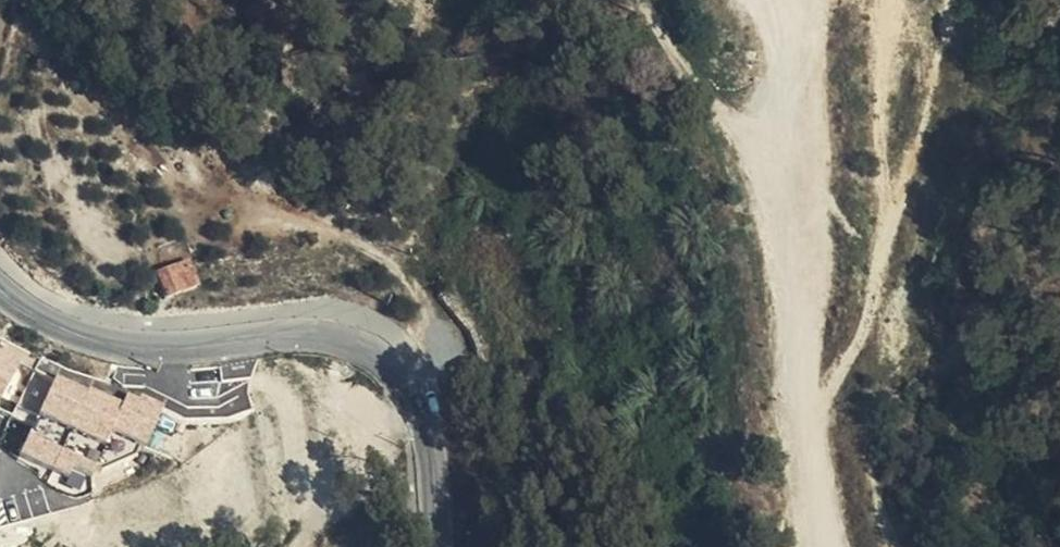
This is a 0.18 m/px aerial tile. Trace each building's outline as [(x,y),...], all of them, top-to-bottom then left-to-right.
[(191,264),(161,273),(166,291),(195,282),(191,264)] [(123,404),(57,375),(40,413),(106,441),(112,427),(123,404)] [(128,391),(123,404),(112,427),(147,443),(165,402),(143,392),(141,397),(128,391)] [(63,445),(32,431),(21,454),(53,467),(63,445)] [(99,462),(63,445),(53,467),(70,475),(75,464),(94,473),(99,462)]
